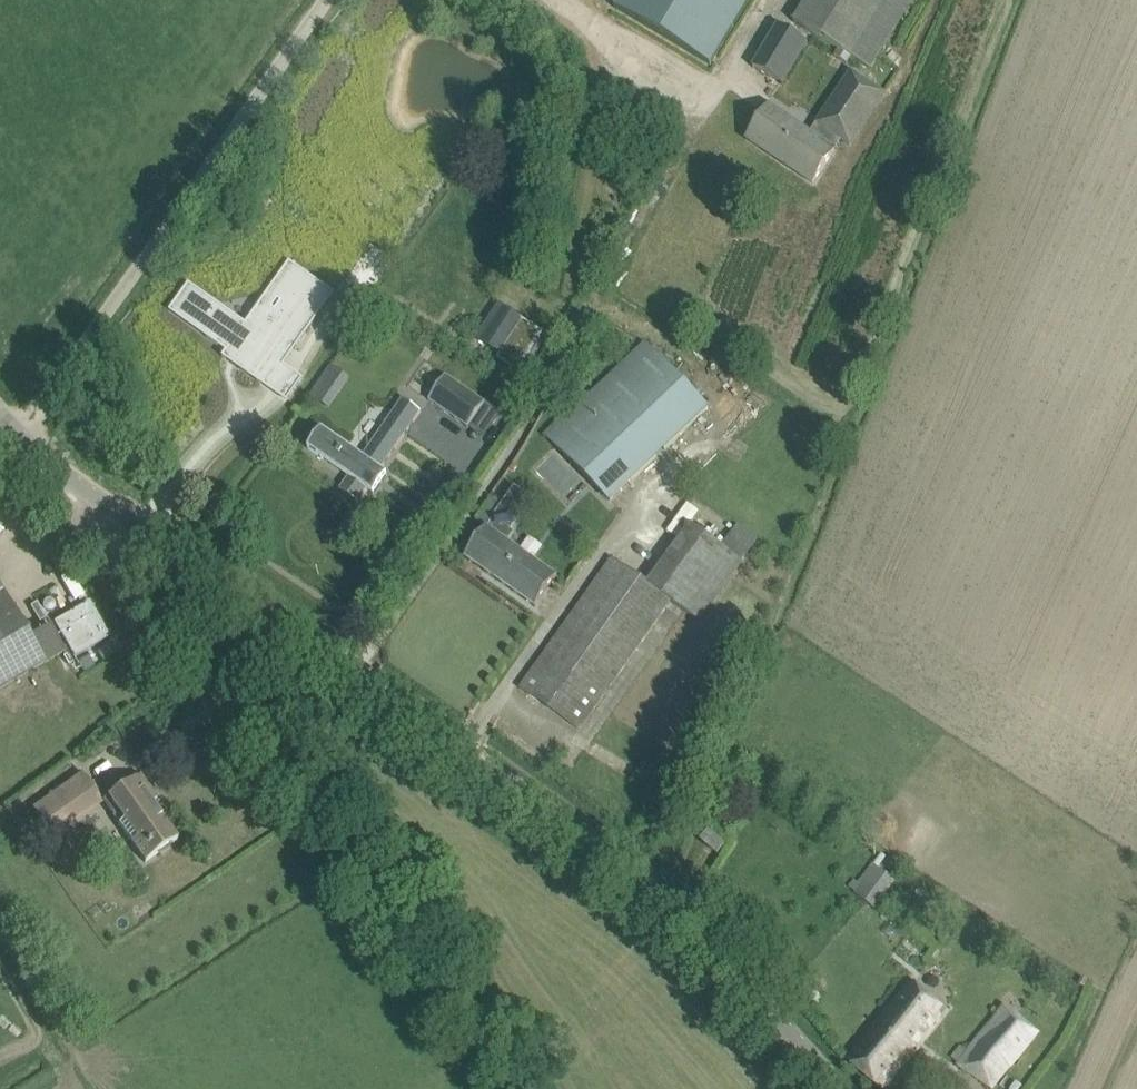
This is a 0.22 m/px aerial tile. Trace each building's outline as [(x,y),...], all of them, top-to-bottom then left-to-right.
[(615,14),(711,69),(751,0),(622,0),(615,14)] [(870,68),(911,0),(806,0),(793,22),(838,49),(834,56),(846,64),(850,56),(870,68)] [(778,25),(753,67),(783,85),(808,43),(778,25)] [(861,79),(820,140),(769,106),(747,139),(812,183),(834,151),(842,156),(850,145),(861,153),(896,101),(861,79)] [(626,158),(618,166),(627,174),(634,166),(626,158)] [(212,235),(186,272),(201,282),(188,299),(215,318),(227,300),(241,310),(243,307),(252,313),(246,322),(250,324),(252,320),(284,342),(281,346),(310,367),(336,330),(310,312),(320,297),(314,293),(318,287),(331,297),(357,260),(340,247),(357,224),(347,217),(361,198),(333,179),(267,273),(212,235)] [(499,303),(477,340),(501,355),(499,359),(521,372),(545,333),(525,320),(526,319),(499,303)] [(706,409),(646,343),(547,436),(606,501),(706,409)] [(468,428),(485,403),(446,375),(428,400),(468,428)] [(380,470),(405,434),(421,411),(402,398),(362,457),(322,429),(308,448),(348,476),(339,490),(357,503),(367,489),(373,494),(387,474),(380,470)] [(518,482),(465,557),(535,607),(559,573),(506,539),(536,494),(518,482)] [(691,524),(648,583),(697,619),(741,560),(691,524)] [(608,559),(520,688),(579,729),(668,600),(608,559)] [(0,585),(0,688),(64,650),(50,626),(31,637),(0,585)] [(75,658),(109,638),(89,603),(55,623),(75,658)] [(49,796),(35,806),(52,830),(66,820),(99,797),(82,773),(81,773),(49,796)] [(103,802),(145,862),(178,839),(151,802),(157,798),(140,774),(107,797),(108,798),(103,802)] [(709,831),(701,840),(717,854),(725,845),(709,831)] [(874,905),(897,878),(874,860),(857,880),(854,877),(848,884),(874,905)] [(892,938),(901,927),(892,920),(883,930),(892,938)] [(917,981),(848,1061),(879,1087),(947,1008),(917,981)] [(957,1061),(990,1088),(994,1088),(1040,1033),(1005,1003),(957,1061)]
